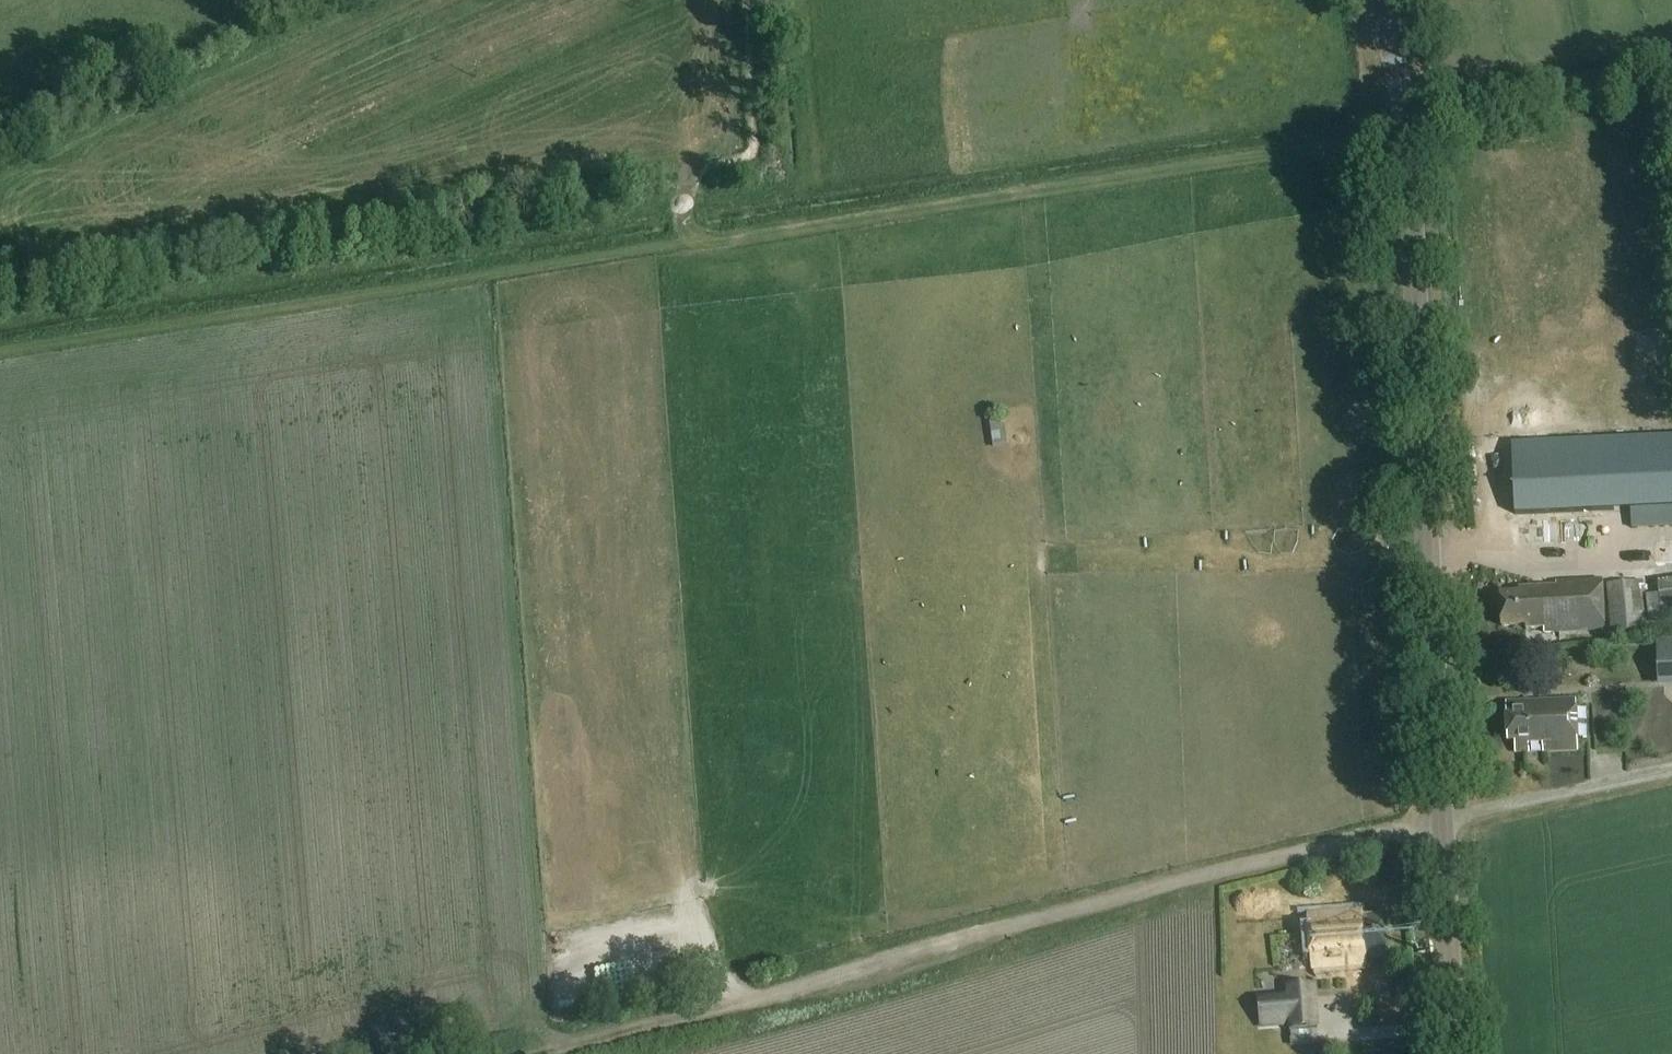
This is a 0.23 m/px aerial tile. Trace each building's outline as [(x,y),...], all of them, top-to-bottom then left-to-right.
[(1003,420),(990,421),(994,450),(1007,448),(1003,420)] [(1587,442),(1591,513),(1631,510),(1632,531),(1671,529),(1671,438),(1587,442)] [(1605,517),(1533,519),(1534,542),(1605,539),(1605,517)] [(1545,633),(1566,632),(1567,639),(1604,638),(1604,630),(1601,581),(1557,583),(1556,589),(1520,590),(1520,595),(1500,596),(1502,629),(1527,627),(1528,631),(1544,630),(1545,633)] [(1671,630),(1671,584),(1656,582),(1609,586),(1613,635),(1671,630)] [(1645,636),(1646,670),(1671,670),(1671,635),(1645,636)] [(1577,751),(1575,701),(1506,703),(1507,742),(1516,741),(1516,753),(1530,753),(1530,743),(1543,742),(1543,752),(1577,751)] [(1363,917),(1362,912),(1308,916),(1313,969),(1366,964),(1366,958),(1386,957),(1383,916),(1363,917)] [(1319,1046),(1315,1006),(1313,986),(1288,988),(1293,1049),(1319,1046)]
